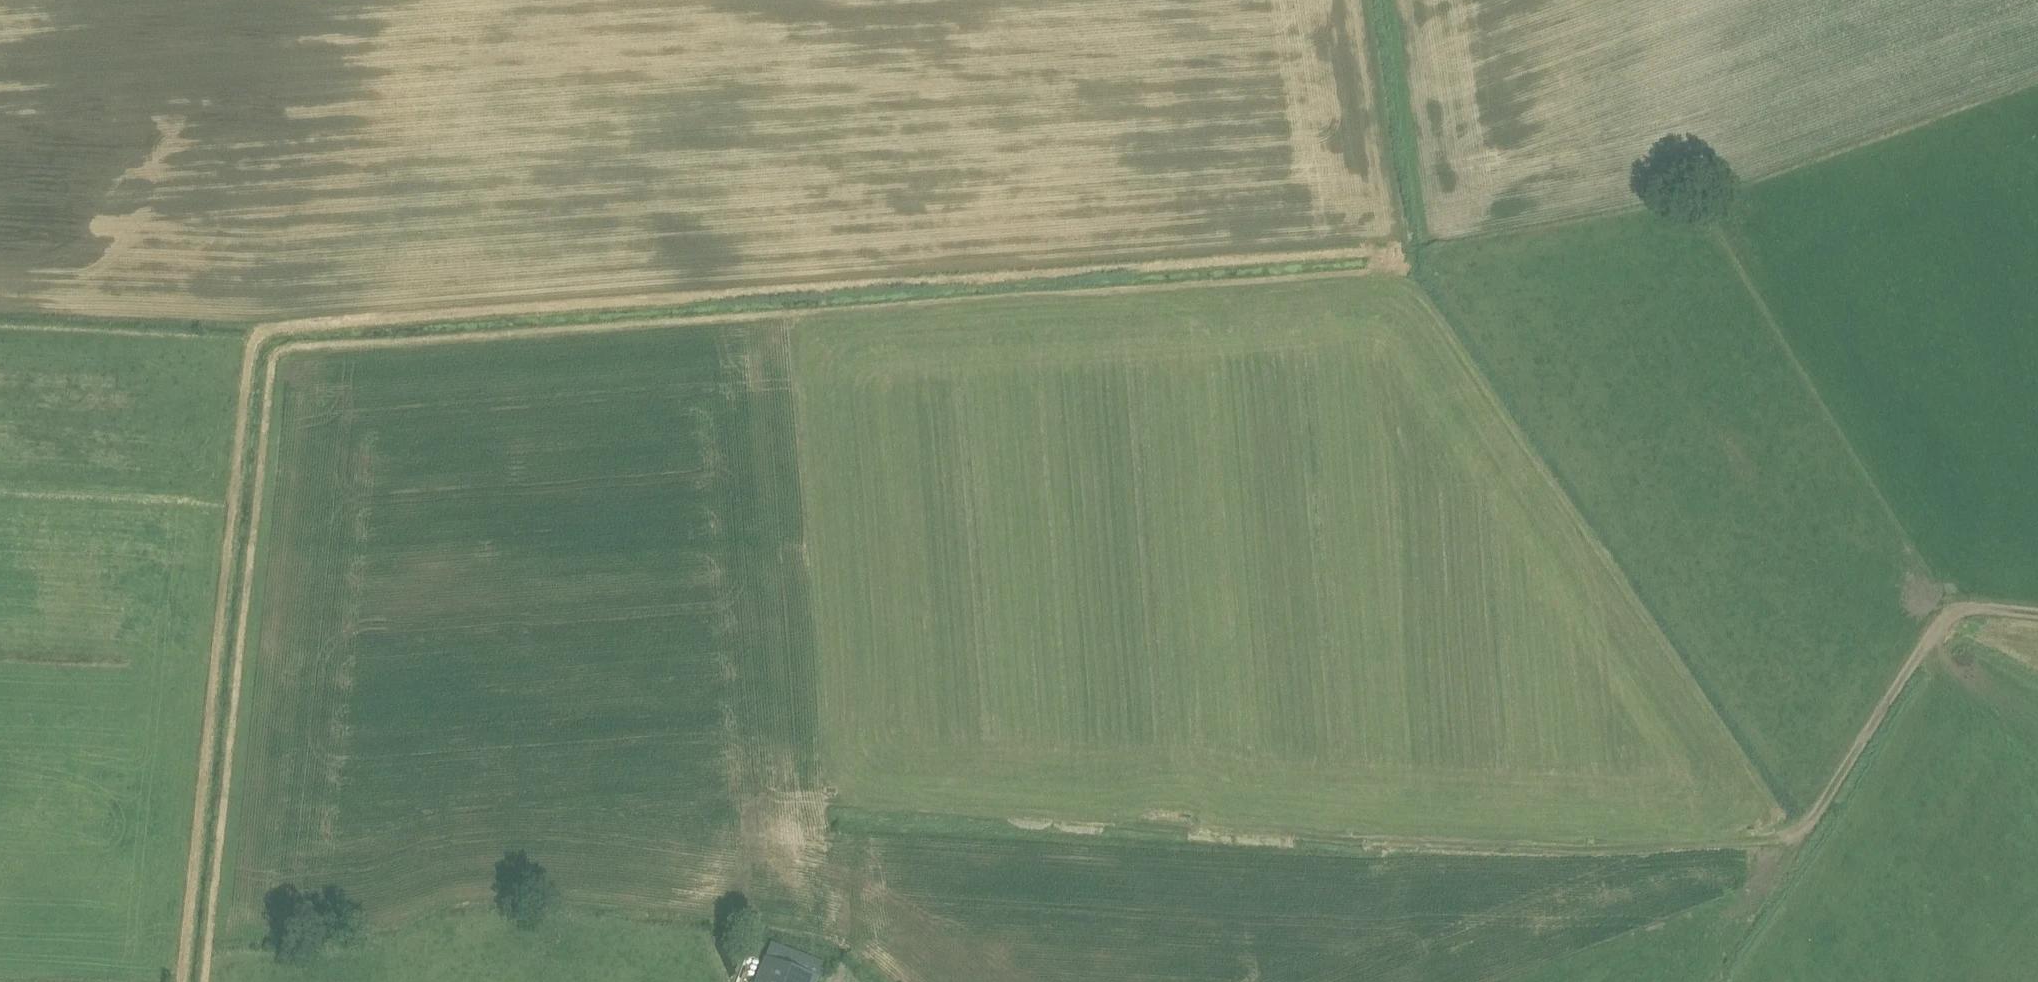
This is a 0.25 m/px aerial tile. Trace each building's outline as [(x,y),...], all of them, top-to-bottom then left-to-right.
[(767,958),(758,981),(819,981),(820,978),(767,958)]
